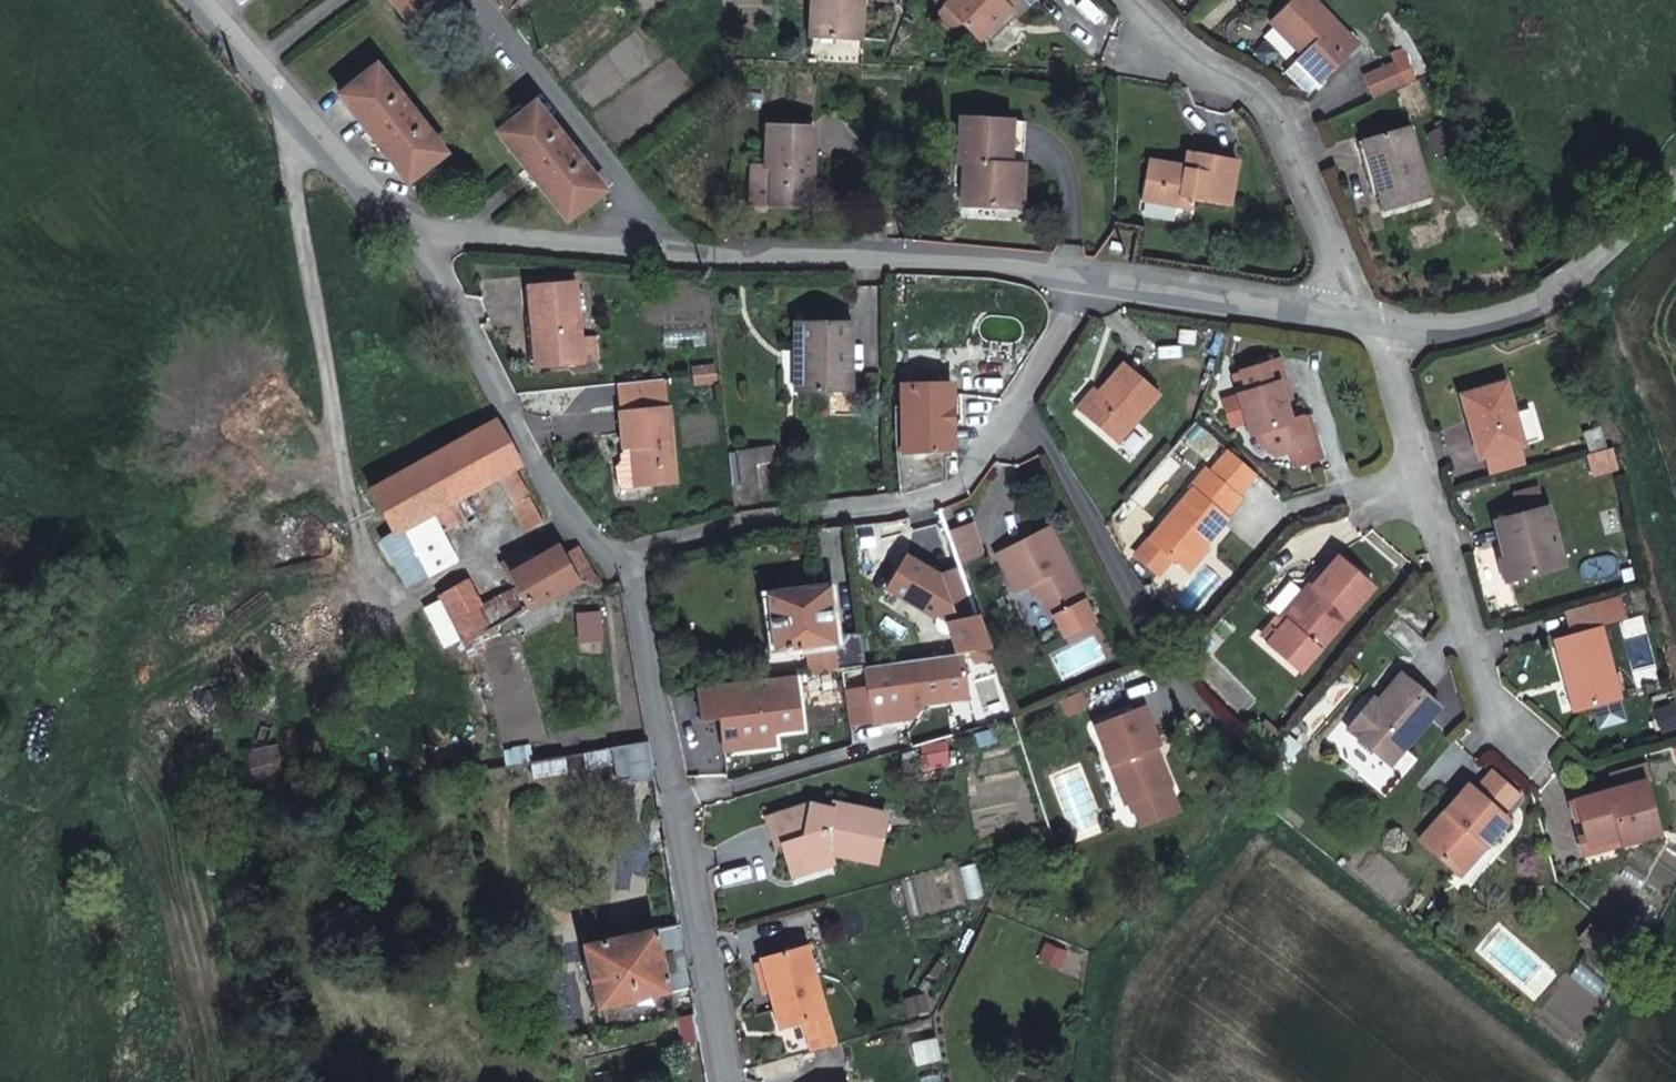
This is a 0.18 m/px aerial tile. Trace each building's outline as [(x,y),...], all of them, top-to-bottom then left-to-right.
[(408,18),(431,0),(393,0),(408,18)] [(817,39),(867,41),(868,0),(818,0),(817,39)] [(945,6),(981,39),(1011,8),(1018,15),(1031,0),(950,0),(945,6)] [(1311,0),(1309,0),(1277,29),(1307,61),(1300,67),(1321,89),(1360,52),(1311,0)] [(443,152),(375,66),(337,93),(408,180),(443,152)] [(1378,101),(1407,88),(1400,72),(1370,85),(1378,101)] [(1409,91),(1407,88),(1378,101),(1380,104),(1409,91)] [(533,107),(499,135),(519,161),(566,220),(601,192),(533,107)] [(1018,131),(963,126),(958,172),(965,172),(975,174),(971,210),(1020,216),(1024,179),(1013,177),(1018,131)] [(1412,129),(1375,142),(1386,174),(1378,176),(1390,213),(1435,198),(1412,129)] [(1013,177),(1024,179),(1030,132),(1018,131),(1013,177)] [(771,209),(814,212),(819,137),(770,132),(766,175),(774,176),(771,209)] [(1386,174),(1375,142),(1364,145),(1375,177),(1378,176),(1386,174)] [(1239,173),(1190,167),(1187,181),(1149,176),(1143,215),(1187,221),(1189,210),(1196,211),(1196,215),(1234,220),(1239,173)] [(975,174),(965,172),(961,209),(971,210),(975,174)] [(752,208),(771,209),(774,176),(766,175),(755,175),(752,208)] [(612,361),(606,282),(561,284),(564,322),(571,322),(573,363),(612,361)] [(792,323),(791,350),(798,351),(798,389),(847,389),(848,324),(792,323)] [(1289,418),(1285,399),(1280,383),(1285,382),(1279,360),(1241,370),(1246,391),(1239,393),(1248,429),(1256,427),(1260,441),(1279,450),(1292,447),(1309,441),(1301,414),(1289,418)] [(717,364),(696,367),(697,377),(719,375),(717,364)] [(1115,364),(1089,397),(1073,416),(1111,445),(1152,394),(1115,364)] [(719,375),(697,377),(699,390),(720,387),(719,375)] [(1514,442),(1516,441),(1516,440),(1508,411),(1499,381),(1455,395),(1462,418),(1466,417),(1476,453),(1478,452),(1484,470),(1519,459),(1514,442)] [(1280,383),(1285,399),(1289,398),(1285,382),(1280,383)] [(667,408),(665,393),(664,383),(618,387),(621,413),(667,408)] [(948,384),(906,384),(907,408),(901,408),(902,447),(895,448),(896,492),(942,477),(942,447),(950,447),(948,384)] [(1073,416),(1089,397),(1084,394),(1068,412),(1073,416)] [(1508,411),(1516,440),(1532,436),(1523,406),(1508,411)] [(676,485),(667,408),(621,413),(625,450),(630,450),(634,489),(676,485)] [(1308,413),(1301,414),(1309,441),(1292,447),(1297,463),(1322,455),(1308,413)] [(1473,454),(1476,453),(1466,417),(1462,418),(1473,454)] [(401,530),(427,515),(431,513),(440,530),(457,521),(447,503),(462,496),(468,507),(482,499),(479,486),(494,477),(509,504),(527,494),(512,467),(518,463),(494,418),(369,489),(394,534),(401,530)] [(1598,445),(1580,451),(1585,469),(1603,464),(1598,445)] [(630,450),(625,450),(620,455),(620,461),(615,467),(617,486),(622,490),(634,489),(630,450)] [(786,451),(771,453),(775,483),(791,481),(786,451)] [(771,453),(763,454),(767,485),(775,483),(771,453)] [(1238,497),(1202,468),(1187,485),(1190,487),(1148,536),(1183,566),(1225,518),(1222,516),(1238,497)] [(1506,575),(1558,560),(1541,501),(1489,517),(1506,575)] [(401,530),(426,573),(451,559),(427,515),(401,530)] [(967,525),(943,534),(948,546),(953,560),(976,551),(967,525)] [(1085,600),(1049,526),(995,553),(1013,591),(1032,582),(1049,618),(1085,600)] [(477,606),(487,625),(553,587),(573,575),(561,554),(556,545),(522,564),(515,552),(498,561),(507,576),(512,574),(519,588),(507,594),(505,591),(477,606)] [(594,581),(597,581),(576,546),(576,545),(561,554),(573,575),(594,581)] [(948,582),(960,577),(953,560),(948,546),(938,551),(948,582)] [(1316,578),(1287,613),(1268,635),(1299,660),(1370,576),(1336,550),(1314,576),(1316,578)] [(1311,573),(1281,609),(1287,613),(1316,578),(1314,576),(1311,573)] [(438,594),(463,639),(487,625),(477,606),(462,580),(438,594)] [(809,651),(811,671),(855,665),(853,648),(832,651),(830,641),(834,641),(826,586),(767,594),(773,649),(804,645),(805,652),(809,651)] [(1587,594),(1560,601),(1568,629),(1595,622),(1587,594)] [(954,652),(986,648),(973,613),(946,620),(954,652)] [(1615,691),(1595,622),(1568,629),(1550,634),(1570,704),(1615,691)] [(853,648),(855,665),(877,662),(876,654),(875,646),(853,648)] [(848,724),(871,721),(869,709),(897,705),(910,715),(920,702),(965,695),(959,653),(862,666),(865,685),(842,688),(848,724)] [(876,654),(877,662),(886,661),(885,653),(876,654)] [(1372,696),(1348,726),(1389,759),(1437,701),(1399,669),(1376,698),(1372,696)] [(695,685),(699,720),(719,718),(725,708),(725,705),(732,704),(732,707),(740,713),(734,722),(737,748),(773,744),(771,730),(800,726),(793,673),(695,685)] [(725,708),(719,718),(723,750),(737,748),(734,722),(740,713),(732,707),(732,704),(725,705),(725,708)] [(869,709),(871,721),(910,715),(897,705),(869,709)] [(1154,746),(1139,706),(1090,724),(1113,785),(1118,783),(1125,802),(1166,787),(1155,760),(1152,761),(1147,748),(1151,747),(1154,746)] [(654,776),(647,741),(581,751),(584,766),(611,762),(615,777),(628,775),(629,780),(654,776)] [(564,769),(562,755),(528,760),(531,775),(564,769)] [(1574,794),(1581,820),(1587,838),(1615,830),(1618,840),(1655,830),(1640,775),(1574,794)] [(1507,813),(1466,780),(1422,834),(1458,864),(1481,838),(1484,840),(1507,813)] [(785,850),(828,839),(827,837),(875,846),(883,798),(830,788),(829,794),(807,791),(762,801),(767,827),(779,825),(785,850)] [(1587,838),(1581,820),(1572,822),(1580,850),(1618,840),(1615,830),(1587,838)] [(830,847),(828,839),(785,850),(786,857),(830,847)] [(1608,931),(1589,916),(1579,929),(1598,944),(1608,931)] [(598,1006),(692,988),(680,923),(628,933),(586,941),(584,943),(598,1006)] [(834,1042),(809,945),(764,956),(781,1023),(802,1018),(810,1049),(834,1042)] [(696,1016),(682,1018),(687,1043),(701,1040),(696,1016)]
